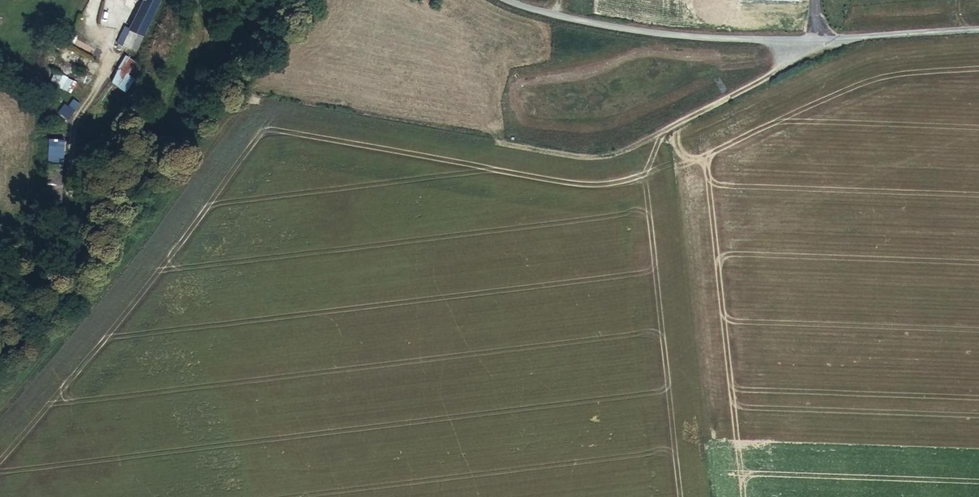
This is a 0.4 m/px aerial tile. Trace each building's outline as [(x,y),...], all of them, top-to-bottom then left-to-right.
[(160,0),(145,0),(144,1),(142,0),(129,28),(128,30),(142,37),(143,36),(160,0)] [(128,30),(129,28),(124,25),(116,44),(118,45),(117,47),(121,49),(122,47),(136,53),(144,36),(143,36),(142,37),(128,30)] [(49,82),(66,90),(71,78),(54,70),(49,82)] [(61,114),(68,119),(74,112),(67,106),(61,114)] [(61,201),(64,138),(48,138),(46,187),(53,187),(53,200),(61,201)]
